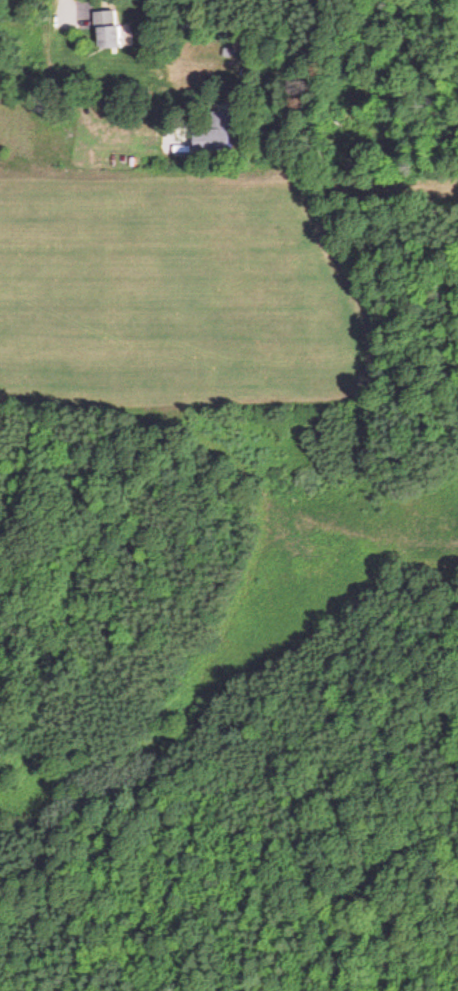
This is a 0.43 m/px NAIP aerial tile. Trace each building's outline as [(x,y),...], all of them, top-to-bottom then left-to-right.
[(117,11),(89,11),(89,48),(117,48),(117,11)] [(230,112),(209,113),(210,129),(185,130),(187,154),(232,152),(230,112)]
